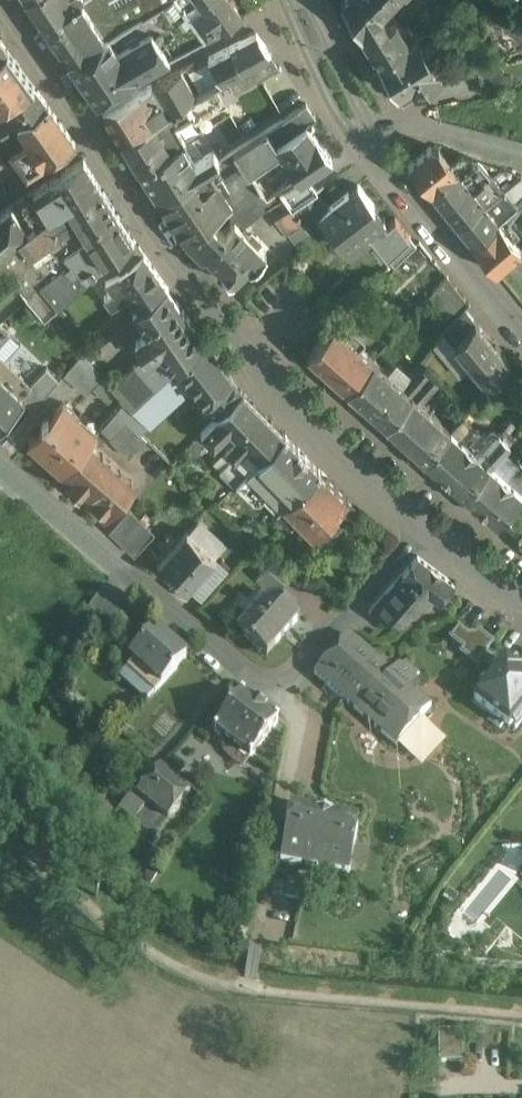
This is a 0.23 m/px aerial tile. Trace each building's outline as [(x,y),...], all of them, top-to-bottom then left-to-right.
[(36,12),(55,0),(28,0),(36,12)] [(36,12),(55,40),(68,58),(105,35),(123,24),(111,6),(107,0),(55,0),(36,12)] [(111,6),(123,24),(123,25),(143,13),(144,14),(148,11),(141,0),(121,0),(111,6)] [(148,11),(164,0),(141,0),(148,11)] [(178,0),(164,0),(148,11),(144,14),(143,14),(173,55),(205,37),(189,15),(178,0)] [(189,15),(202,7),(213,0),(178,0),(189,15)] [(231,0),(213,0),(202,7),(219,29),(243,16),(231,0)] [(384,0),(344,0),(342,3),(359,31),(382,14),(390,6),(384,0)] [(219,29),(202,7),(189,15),(205,37),(219,29)] [(123,24),(105,35),(68,58),(97,99),(136,76),(173,55),(143,14),(144,14),(143,13),(123,25),(123,24)] [(382,14),(359,31),(358,31),(370,51),(371,50),(378,62),(416,39),(415,38),(409,28),(403,31),(396,20),(389,25),(382,14)] [(256,33),(209,57),(222,79),(271,53),(256,33)] [(416,39),(378,62),(398,93),(411,85),(416,93),(442,76),(437,69),(445,65),(431,43),(424,48),(417,36),(415,38),(416,39)] [(0,54),(0,107),(34,85),(7,49),(0,54)] [(222,79),(196,94),(185,100),(191,110),(202,129),(243,107),(290,80),(271,53),(222,79)] [(209,57),(198,63),(197,61),(192,64),(205,89),(222,79),(209,57)] [(479,60),(486,94),(500,91),(492,57),(479,60)] [(181,69),(152,85),(168,110),(185,100),(196,94),(181,69)] [(151,84),(103,108),(121,137),(168,110),(152,85),(151,84)] [(0,107),(0,130),(6,139),(22,129),(18,122),(48,103),(34,85),(0,107)] [(298,91),(277,104),(285,117),(306,103),(298,91)] [(168,110),(121,137),(139,167),(182,142),(186,140),(175,120),(191,110),(185,100),(168,110)] [(48,103),(18,122),(22,129),(28,137),(11,148),(27,171),(75,141),(48,103)] [(285,117),(233,151),(247,171),(248,173),(249,172),(280,150),(276,144),(306,123),(316,117),(306,103),(285,117)] [(306,123),(276,144),(280,150),(285,157),(284,157),(298,177),(301,180),(307,176),(333,159),(316,136),(315,136),(306,123)] [(182,142),(139,167),(158,196),(209,166),(219,160),(214,152),(196,162),(182,142)] [(439,148),(432,146),(409,164),(410,166),(430,189),(429,190),(431,191),(457,170),(451,163),(439,148)] [(471,167),(461,155),(451,163),(457,170),(461,176),(471,167)] [(284,157),(253,178),(256,183),(267,198),(279,189),(298,177),(284,157)] [(84,158),(34,190),(42,205),(48,214),(56,207),(57,207),(99,183),(84,158)] [(457,170),(431,191),(444,207),(470,186),(473,191),(491,176),(478,161),(471,167),(461,176),(457,170)] [(209,166),(158,196),(186,238),(210,218),(223,209),(232,202),(256,183),(253,178),(249,172),(248,173),(247,171),(223,187),(209,166)] [(298,177),(279,189),(283,195),(292,209),(312,195),(315,192),(317,191),(307,176),(301,180),(298,177)] [(491,176),(473,191),(484,204),(486,206),(504,192),(503,191),(491,176)] [(504,190),(513,202),(521,194),(521,177),(521,176),(504,190)] [(57,207),(56,207),(48,214),(28,230),(0,252),(0,258),(15,276),(22,285),(27,291),(26,292),(45,314),(99,268),(134,238),(119,215),(99,183),(57,207)] [(232,202),(223,209),(234,220),(235,220),(242,228),(267,208),(266,207),(270,204),(267,198),(256,183),(232,202)] [(358,184),(348,192),(348,193),(328,208),(319,215),(320,216),(346,249),(369,232),(388,257),(410,236),(395,217),(387,223),(384,220),(385,219),(358,184)] [(470,186),(444,207),(458,225),(484,204),(473,191),(470,186)] [(279,189),(267,198),(270,204),(283,195),(279,189)] [(34,190),(12,204),(21,219),(42,205),(34,190)] [(486,206),(484,204),(458,225),(473,243),(499,222),(516,207),(517,206),(513,202),(504,190),(503,191),(504,192),(486,206)] [(292,209),(301,222),(305,227),(320,216),(319,215),(328,208),(315,192),(312,195),(292,209)] [(270,204),(266,207),(267,208),(283,230),(288,231),(301,222),(292,209),(283,195),(270,204)] [(28,230),(21,219),(12,204),(0,212),(0,252),(28,230)] [(499,222),(510,236),(521,225),(521,214),(516,207),(499,222)] [(224,228),(222,230),(210,218),(186,238),(230,282),(249,263),(252,267),(266,252),(257,243),(261,239),(257,235),(253,239),(242,228),(235,220),(234,220),(225,229),(224,228)] [(510,236),(499,222),(473,243),(474,245),(475,245),(495,269),(494,270),(496,272),(521,249),(510,236)] [(410,236),(388,257),(394,265),(417,244),(410,236)] [(134,238),(99,268),(106,277),(105,277),(113,288),(104,294),(111,304),(125,295),(134,308),(167,285),(134,238)] [(15,276),(0,258),(0,288),(15,276)] [(440,267),(424,285),(433,292),(447,276),(440,267)] [(22,285),(15,276),(0,288),(0,303),(22,285)] [(466,299),(447,276),(433,292),(429,296),(439,305),(436,309),(447,320),(466,299)] [(134,308),(133,309),(148,331),(136,339),(146,353),(136,363),(156,384),(177,365),(204,340),(167,285),(134,308)] [(466,309),(445,332),(456,345),(476,322),(466,309)] [(476,322),(456,345),(490,386),(510,362),(476,322)] [(346,335),(334,324),(308,352),(348,388),(373,359),(359,347),(365,341),(365,338),(354,329),(351,329),(346,335)] [(204,340),(177,365),(193,385),(205,402),(232,377),(204,340)] [(83,352),(65,372),(87,392),(103,373),(83,352)] [(403,386),(373,359),(348,388),(350,390),(350,389),(364,402),(363,402),(371,409),(372,409),(385,421),(387,423),(430,374),(421,367),(403,386)] [(136,363),(113,384),(133,405),(156,384),(136,363)] [(156,384),(133,405),(151,424),(193,385),(177,365),(156,384)] [(430,374),(387,423),(388,424),(389,424),(402,436),(410,444),(410,443),(424,455),(424,456),(425,457),(426,457),(451,429),(421,402),(439,383),(430,374)] [(0,379),(0,423),(8,415),(5,413),(11,407),(13,409),(25,398),(3,376),(0,379)] [(232,377),(205,402),(217,416),(243,391),(232,377)] [(285,434),(243,391),(217,416),(216,417),(201,432),(202,432),(211,441),(214,445),(231,428),(238,435),(227,447),(234,455),(222,468),(237,483),(286,434),(285,433),(285,434)] [(63,401),(49,416),(41,424),(42,425),(29,440),(63,470),(88,441),(97,432),(63,401)] [(451,429),(426,457),(427,459),(440,470),(448,477),(461,488),(463,490),(462,490),(463,491),(488,462),(490,463),(510,442),(500,433),(499,432),(492,440),(463,415),(451,429)] [(128,419),(110,437),(129,456),(147,438),(128,419)] [(512,421),(500,433),(510,442),(521,429),(512,421)] [(201,432),(194,441),(188,447),(197,456),(211,441),(202,432),(201,432)] [(286,434),(237,483),(255,499),(260,499),(264,495),(277,509),(284,502),(285,503),(320,468),(319,467),(318,468),(307,456),(307,455),(298,446),(298,447),(287,435),(286,434)] [(102,453),(88,441),(63,470),(63,471),(71,478),(68,482),(79,491),(80,489),(88,495),(87,496),(106,513),(130,485),(118,475),(122,471),(113,463),(113,462),(103,452),(102,453)] [(463,491),(464,492),(464,491),(475,501),(476,503),(477,502),(482,507),(482,508),(484,509),(495,518),(495,519),(497,521),(499,519),(498,518),(521,491),(521,466),(519,463),(507,478),(490,463),(488,462),(463,491)] [(320,468),(285,503),(313,532),(331,514),(341,523),(357,507),(347,498),(348,497),(320,469),(320,468)] [(142,521),(129,508),(109,529),(122,542),(142,521)] [(142,521),(122,542),(135,554),(155,532),(142,521)] [(187,531),(157,563),(187,590),(217,558),(187,531)] [(455,582),(418,555),(369,610),(398,635),(434,594),(440,600),(455,582)] [(286,581),(266,564),(256,575),(276,592),(286,581)] [(129,609),(106,588),(83,620),(96,629),(102,620),(113,629),(129,609)] [(299,620),(271,596),(238,634),(253,648),(254,647),(266,657),(299,620)] [(475,634),(468,635),(459,628),(451,639),(464,649),(461,653),(476,665),(493,643),(478,631),(475,634)] [(393,673),(350,635),(315,676),(396,747),(431,707),(411,689),(418,682),(416,679),(419,676),(406,664),(402,668),(400,665),(393,673)] [(186,660),(160,636),(153,645),(148,640),(130,660),(134,664),(128,671),(154,695),(186,660)] [(505,661),(474,700),(509,728),(521,713),(521,714),(521,674),(505,661)] [(277,724),(242,697),(215,734),(251,760),(277,724)] [(190,796),(160,772),(138,798),(133,794),(120,810),(155,839),(190,796)] [(105,804),(82,827),(94,839),(116,816),(105,804)] [(324,820),(290,814),(281,862),(309,867),(312,851),(318,852),(324,820)] [(358,826),(324,820),(318,852),(312,851),(309,867),(349,874),(358,826)] [(518,877),(517,846),(504,847),(442,926),(442,929),(462,944),(472,944),(484,929),(483,922),(518,877)] [(462,1030),(438,1030),(439,1062),(463,1061),(462,1030)]
